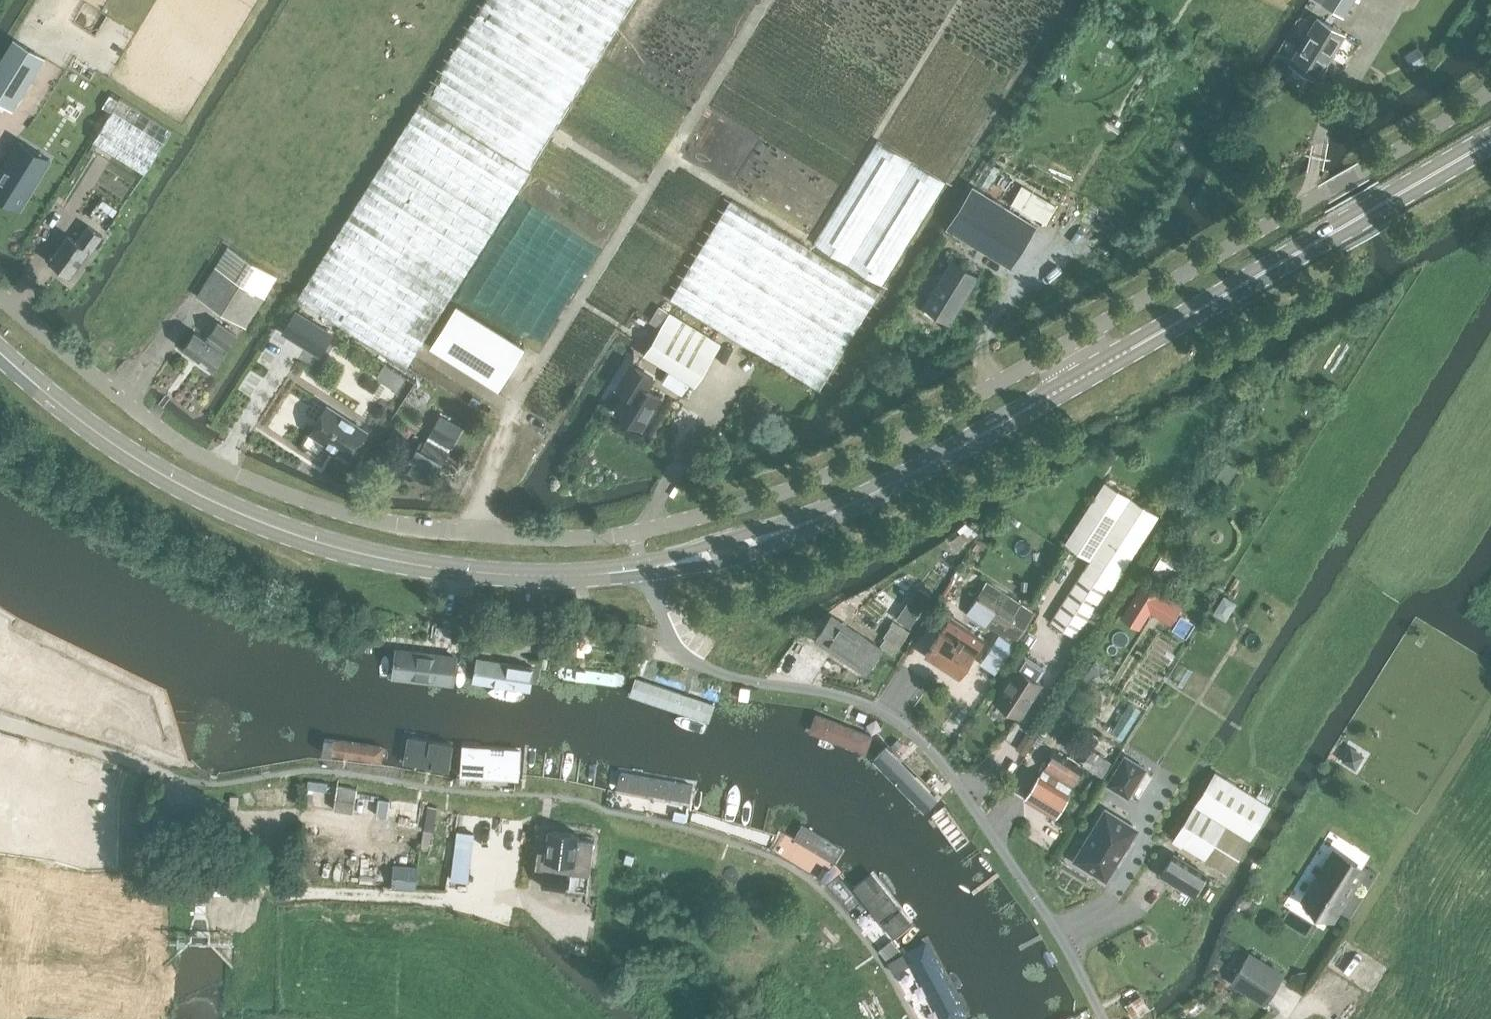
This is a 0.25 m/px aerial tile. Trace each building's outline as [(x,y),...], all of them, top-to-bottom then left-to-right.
[(634,0),(482,0),(296,297),(406,366),(634,0)] [(1343,15),(1352,0),(1318,0),(1343,15)] [(1316,78),(1344,33),(1318,16),(1289,61),(1316,78)] [(0,59),(0,101),(12,109),(45,57),(13,37),(0,59)] [(1427,61),(1424,55),(1418,45),(1404,53),(1411,64),(1414,69),(1427,61)] [(120,97),(93,140),(146,173),(173,129),(120,97)] [(878,140),(814,243),(881,285),(945,182),(878,140)] [(0,175),(0,195),(18,206),(42,166),(16,150),(0,175)] [(1018,190),(1010,203),(1044,224),(1056,205),(1021,184),(1018,190)] [(971,185),(946,225),(960,234),(979,246),(1009,265),(1034,225),(975,187),(971,185)] [(818,389),(878,290),(730,199),(670,297),(818,389)] [(92,250),(103,235),(87,223),(76,239),(68,233),(48,260),(71,276),(89,249),(92,250)] [(227,244),(196,295),(246,326),(277,275),(227,244)] [(950,322),(978,274),(952,258),(922,305),(950,322)] [(456,304),(430,345),(498,387),(523,346),(456,304)] [(295,309),(281,332),(320,355),(334,332),(295,309)] [(643,355),(644,355),(667,368),(694,385),(720,343),(669,312),(643,355)] [(195,330),(184,346),(213,367),(237,333),(218,320),(211,330),(206,338),(195,330)] [(626,393),(615,412),(642,428),(661,395),(648,388),(655,377),(630,363),(616,388),(626,393)] [(350,456),(366,429),(327,406),(311,432),(350,456)] [(432,482),(461,425),(440,412),(426,441),(419,438),(406,467),(432,482)] [(1089,560),(1050,621),(1075,637),(1107,586),(1111,588),(1158,514),(1104,480),(1064,543),(1089,560)] [(987,580),(967,613),(1000,632),(980,661),(995,671),(1034,610),(1035,609),(1025,603),(987,580)] [(1143,581),(1121,616),(1139,627),(1150,609),(1170,622),(1181,605),(1160,592),(1143,581)] [(864,673),(882,646),(832,613),(815,639),(864,673)] [(950,617),(925,654),(959,676),(983,638),(950,617)] [(391,648),(388,681),(453,688),(457,655),(391,648)] [(1018,715),(1040,682),(1039,681),(1047,668),(1026,654),(1018,667),(1017,666),(995,700),(1018,715)] [(477,659),(473,682),(528,691),(532,668),(477,659)] [(559,675),(562,683),(623,688),(626,682),(624,676),(563,669),(559,675)] [(635,676),(627,694),(708,722),(715,703),(635,676)] [(821,713),(813,729),(866,754),(874,737),(821,713)] [(408,742),(404,769),(450,775),(454,748),(408,742)] [(341,745),(339,763),(384,768),(386,751),(341,745)] [(466,746),(463,776),(515,781),(518,752),(466,746)] [(888,748),(875,762),(928,813),(941,799),(888,748)] [(1055,815),(1082,767),(1055,750),(1026,797),(1055,815)] [(1124,752),(1105,783),(1129,798),(1148,767),(1124,752)] [(1228,874),(1271,805),(1214,770),(1173,839),(1228,874)] [(626,777),(623,794),(694,807),(697,790),(626,777)] [(521,782),(512,782),(512,791),(521,791),(521,782)] [(353,811),(356,787),(337,785),(333,808),(353,811)] [(228,795),(228,803),(236,804),(237,795),(228,795)] [(377,797),(375,814),(387,816),(390,799),(377,797)] [(685,809),(677,808),(676,815),(684,817),(685,809)] [(1135,831),(1106,814),(1095,832),(1091,838),(1077,861),(1106,878),(1135,831)] [(537,848),(535,866),(544,867),(542,885),(565,888),(568,871),(573,871),(589,873),(594,840),(577,838),(578,832),(548,828),(545,849),(537,848)] [(473,833),(458,831),(452,878),(467,880),(473,833)] [(803,833),(794,849),(834,870),(843,854),(803,833)] [(1332,847),(1299,899),(1334,921),(1367,869),(1332,847)] [(1160,875),(1192,894),(1205,873),(1174,853),(1160,875)] [(823,866),(817,876),(824,882),(830,871),(823,866)] [(227,885),(213,885),(213,893),(227,893),(227,885)] [(880,889),(866,901),(897,934),(910,922),(880,889)] [(886,937),(876,944),(883,954),(893,948),(886,937)] [(908,953),(943,1018),(955,1018),(965,1013),(927,943),(908,953)] [(1248,951),(1229,982),(1264,1004),(1283,972),(1248,951)]
